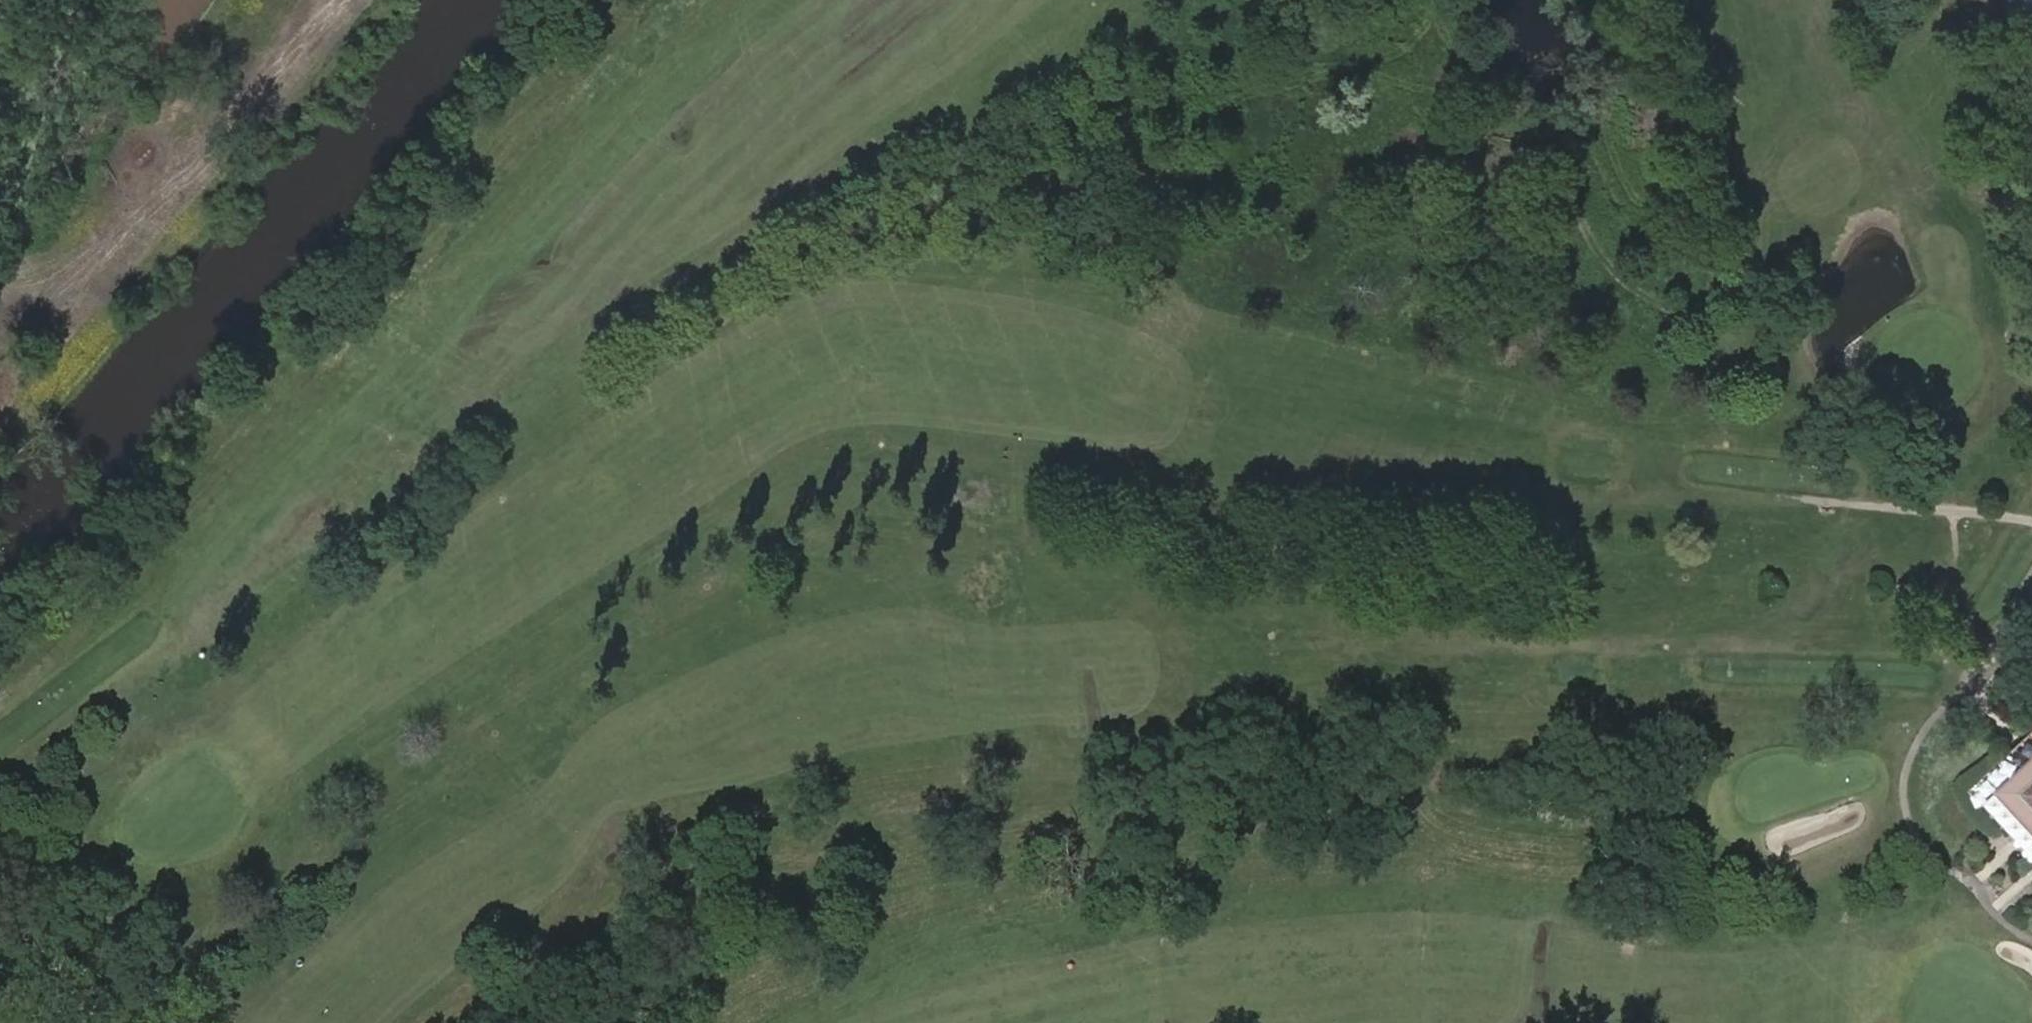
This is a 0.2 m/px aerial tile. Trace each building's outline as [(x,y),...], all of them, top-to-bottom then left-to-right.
[(1994,792),(2031,834),(2031,759),(1994,792)]
